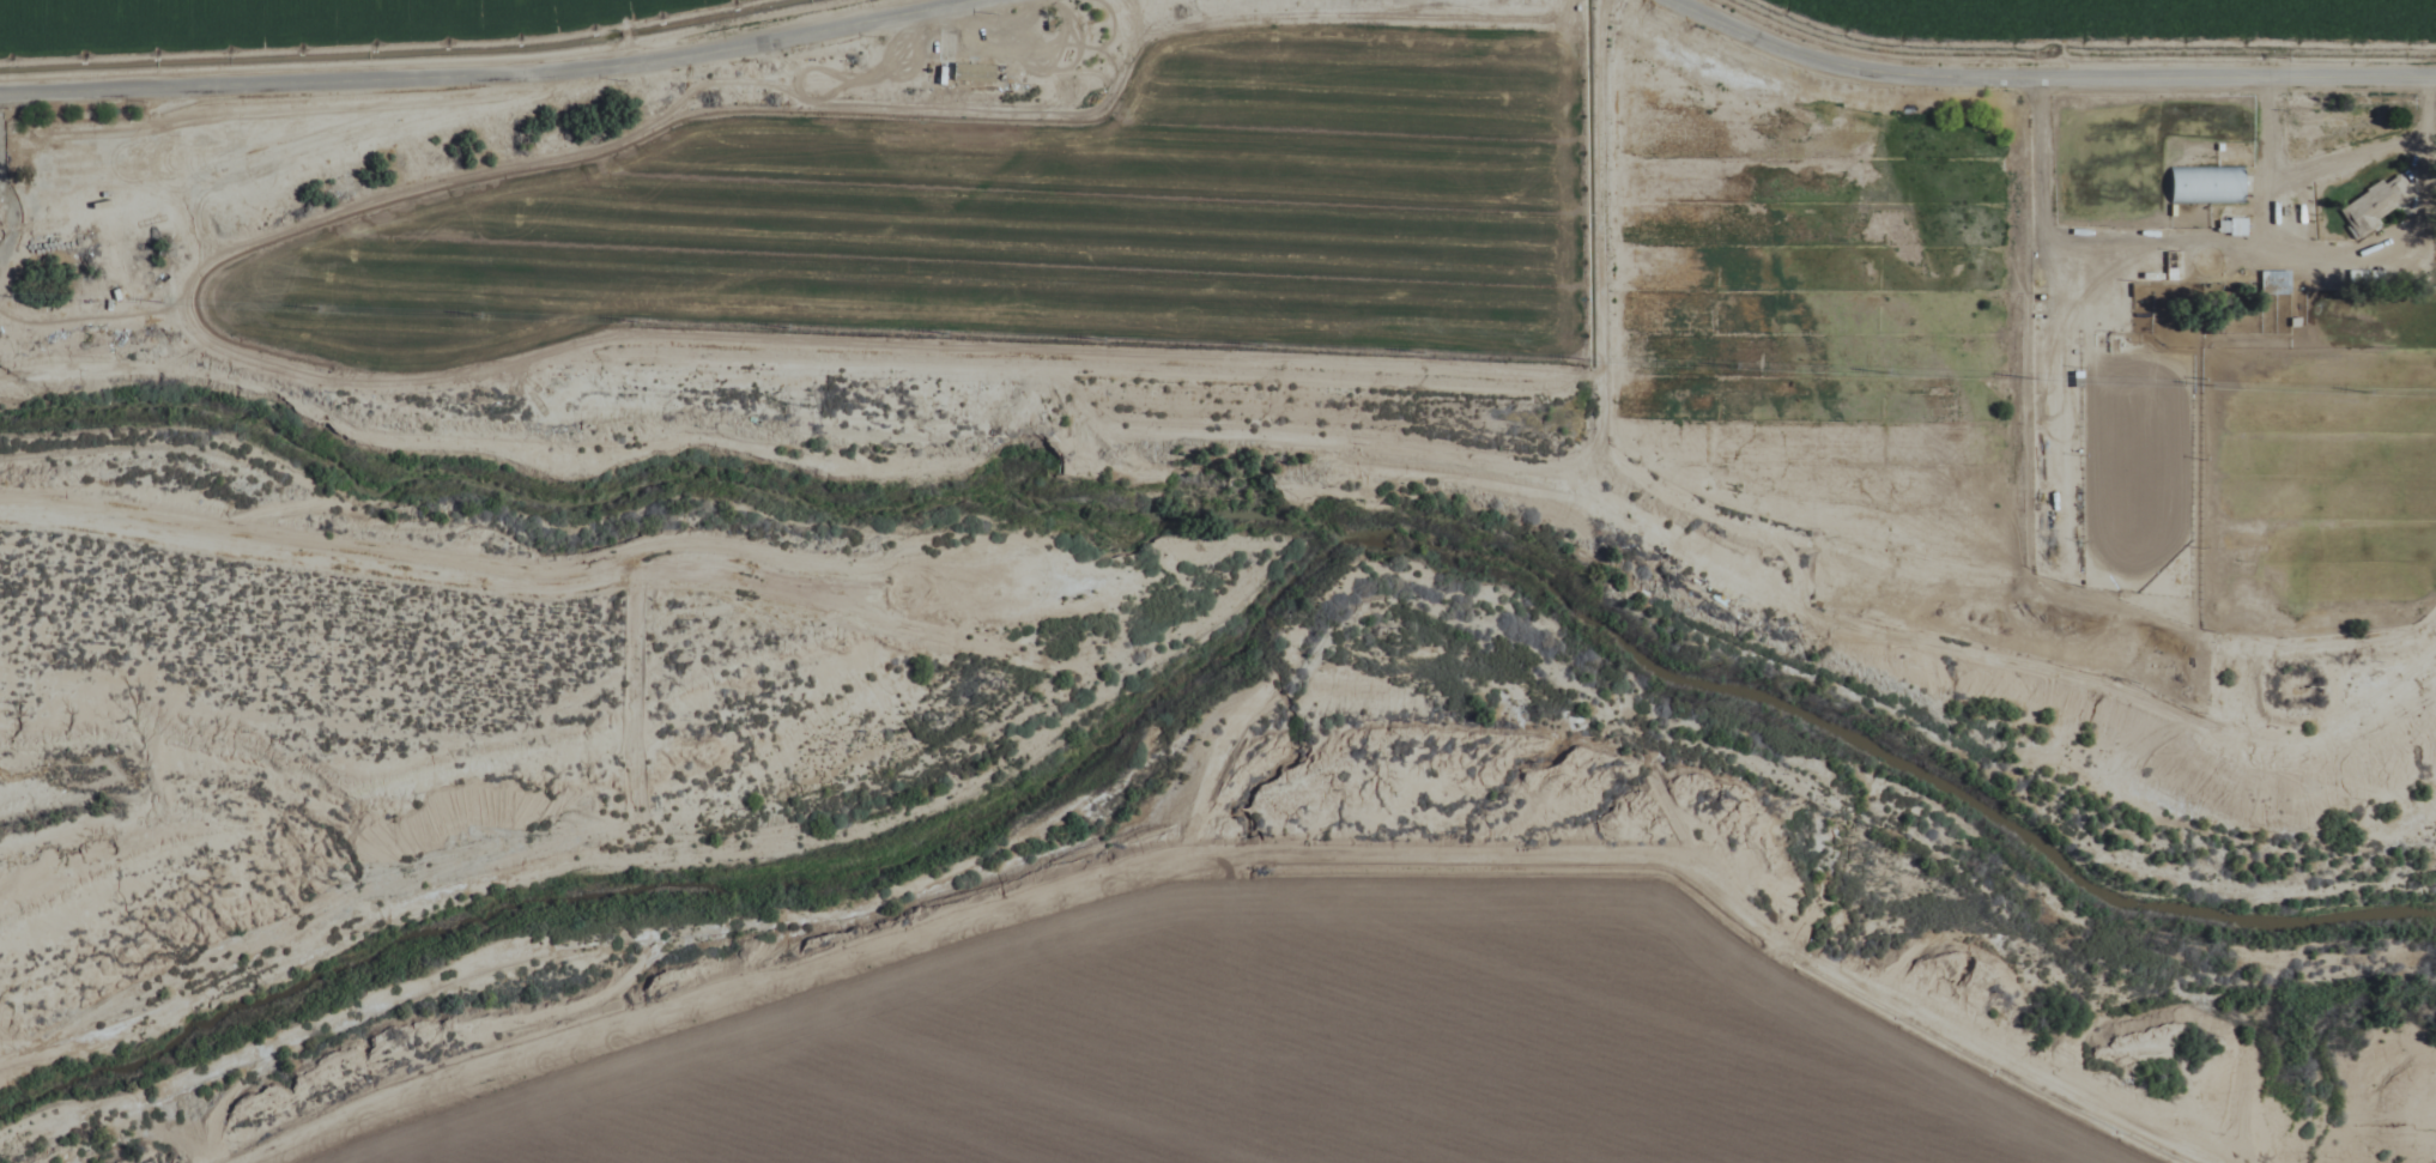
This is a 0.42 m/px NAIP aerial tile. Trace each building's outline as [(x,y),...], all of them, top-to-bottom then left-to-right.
[(935,59),(934,81),(995,83),(996,62),(935,59)] [(2240,204),(2240,168),(2167,168),(2167,204),(2240,204)] [(2351,235),(2413,204),(2398,174),(2336,205),(2351,235)] [(2216,235),(2243,235),(2243,219),(2216,219),(2216,235)] [(2287,298),(2287,271),(2257,271),(2257,298),(2287,298)]
